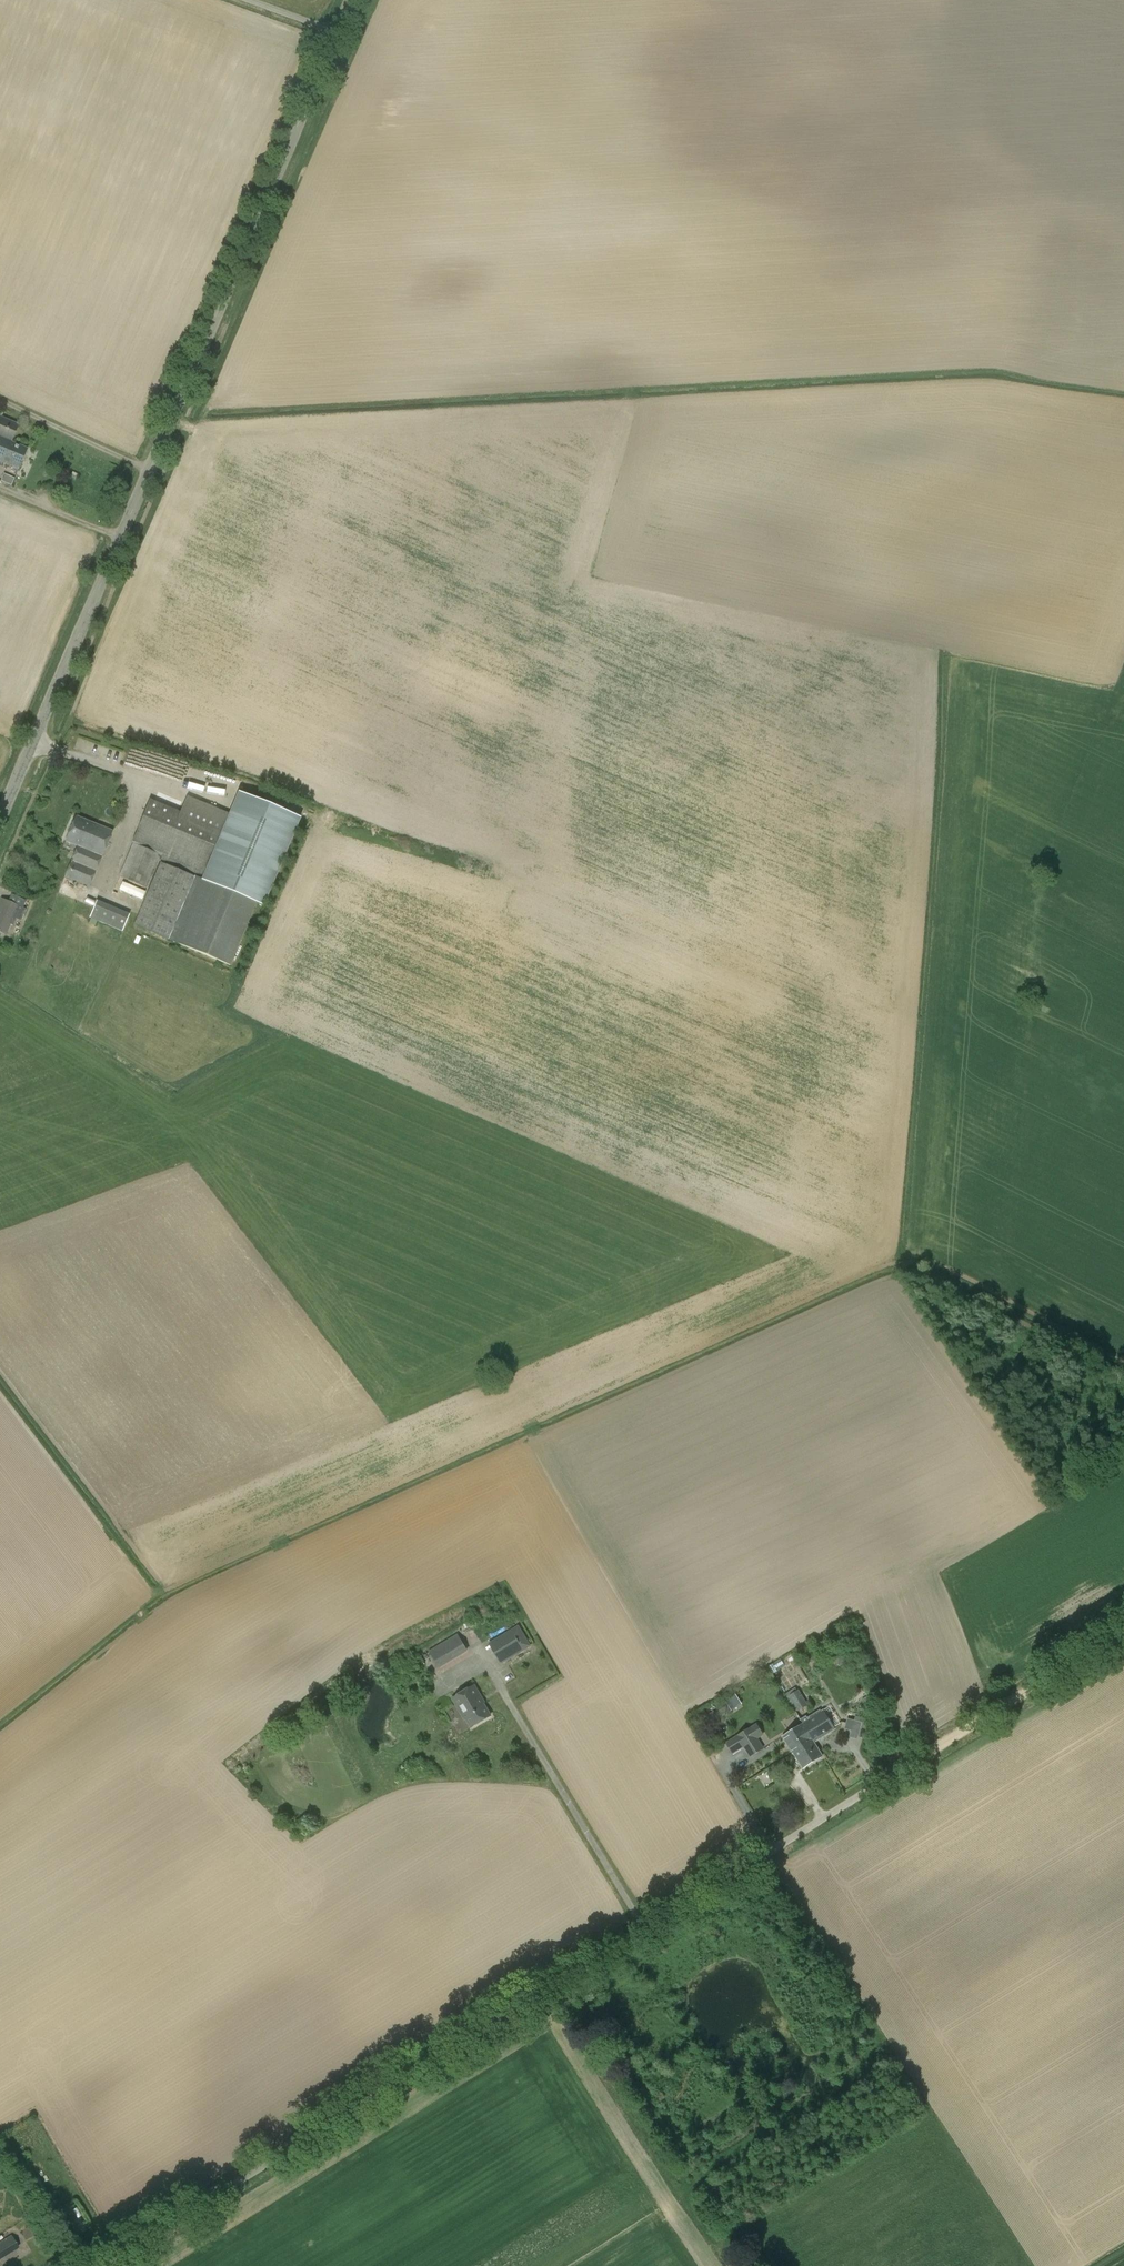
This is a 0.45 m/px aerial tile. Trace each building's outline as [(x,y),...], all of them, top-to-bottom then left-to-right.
[(0,464),(1,465),(2,463),(18,470),(27,449),(12,442),(19,425),(0,417),(0,465),(0,464)] [(9,484),(12,477),(1,473),(0,475),(0,480),(9,484)] [(230,967),(256,905),(262,908),(300,818),(237,792),(221,830),(149,800),(131,843),(132,844),(118,877),(148,888),(161,857),(159,861),(160,862),(133,927),(230,967)] [(112,832),(76,817),(65,841),(78,846),(65,877),(89,887),(112,832)] [(6,935),(7,931),(10,924),(13,926),(16,919),(20,921),(25,909),(22,908),(26,901),(11,895),(7,906),(0,903),(0,933),(6,935)] [(89,918),(122,931),(129,914),(97,900),(89,918)] [(501,1665),(531,1646),(518,1625),(488,1643),(501,1665)] [(439,1669),(468,1652),(458,1634),(429,1651),(439,1669)] [(465,1719),(466,1719),(471,1727),(491,1716),(481,1699),(482,1699),(474,1686),(453,1699),(465,1719)] [(789,1696),(798,1711),(808,1705),(799,1689),(797,1690),(795,1686),(788,1690),(791,1694),(789,1696)] [(722,1715),(734,1708),(729,1701),(718,1708),(722,1715)] [(823,1711),(821,1712),(820,1710),(807,1718),(806,1716),(801,1719),(804,1724),(808,1731),(808,1732),(813,1740),(812,1741),(814,1743),(814,1742),(835,1729),(823,1711)] [(808,1731),(804,1724),(783,1737),(792,1753),(793,1753),(793,1752),(812,1741),(813,1740),(808,1732),(808,1731)] [(750,1728),(737,1736),(738,1736),(726,1743),(733,1754),(744,1747),(750,1757),(763,1749),(750,1728)] [(709,1731),(700,1736),(708,1748),(716,1743),(709,1731)] [(814,1743),(812,1741),(793,1752),(793,1753),(803,1769),(823,1756),(814,1742),(814,1743)] [(778,1775),(790,1768),(784,1759),(772,1765),(773,1766),(763,1772),(768,1780),(778,1774),(778,1775)] [(71,2223),(77,2236),(86,2230),(80,2218),(71,2223)] [(19,2248),(11,2235),(0,2242),(0,2260),(19,2248)]
